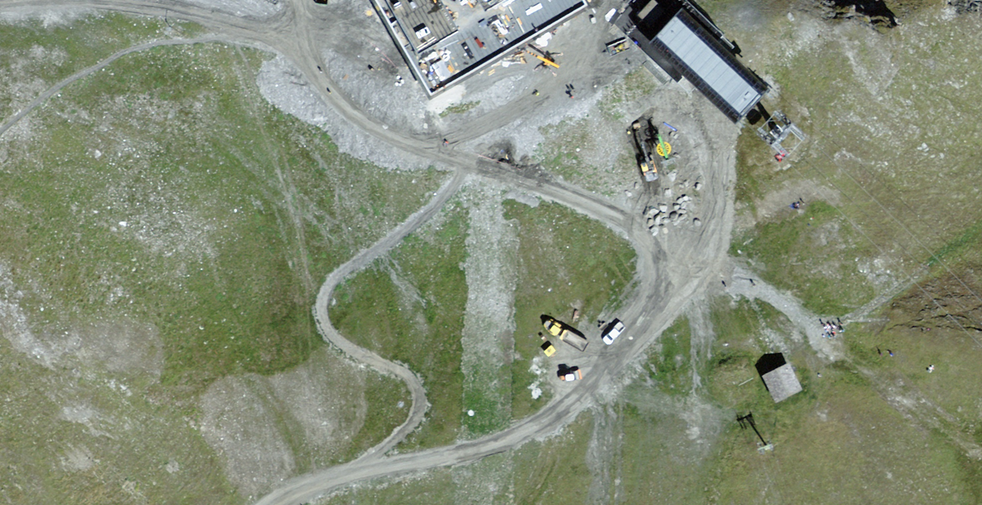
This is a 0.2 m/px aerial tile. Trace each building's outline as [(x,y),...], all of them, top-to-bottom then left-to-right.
[(442,9),(457,2),(462,12),(468,22),(480,45),(547,9),(563,0),(437,0),(442,9)] [(682,6),(648,41),(736,123),(770,88),(682,6)] [(772,402),(798,395),(790,366),(765,372),(772,402)]
